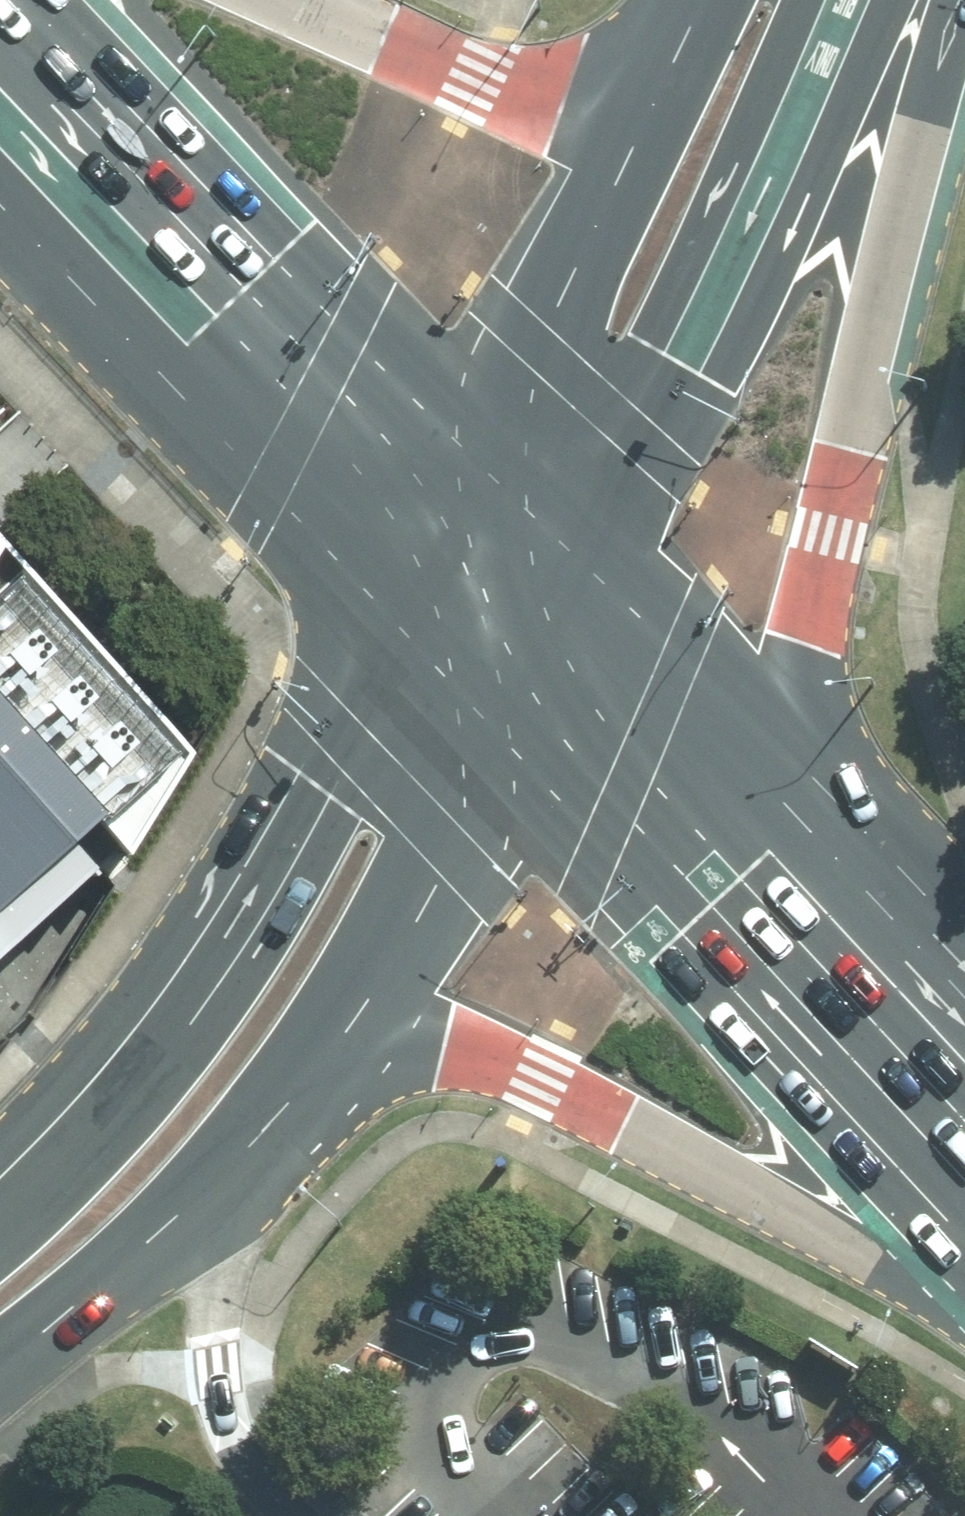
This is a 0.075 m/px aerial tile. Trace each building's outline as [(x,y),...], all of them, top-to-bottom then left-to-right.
[(200,678),(0,467),(0,865),(200,678)]
